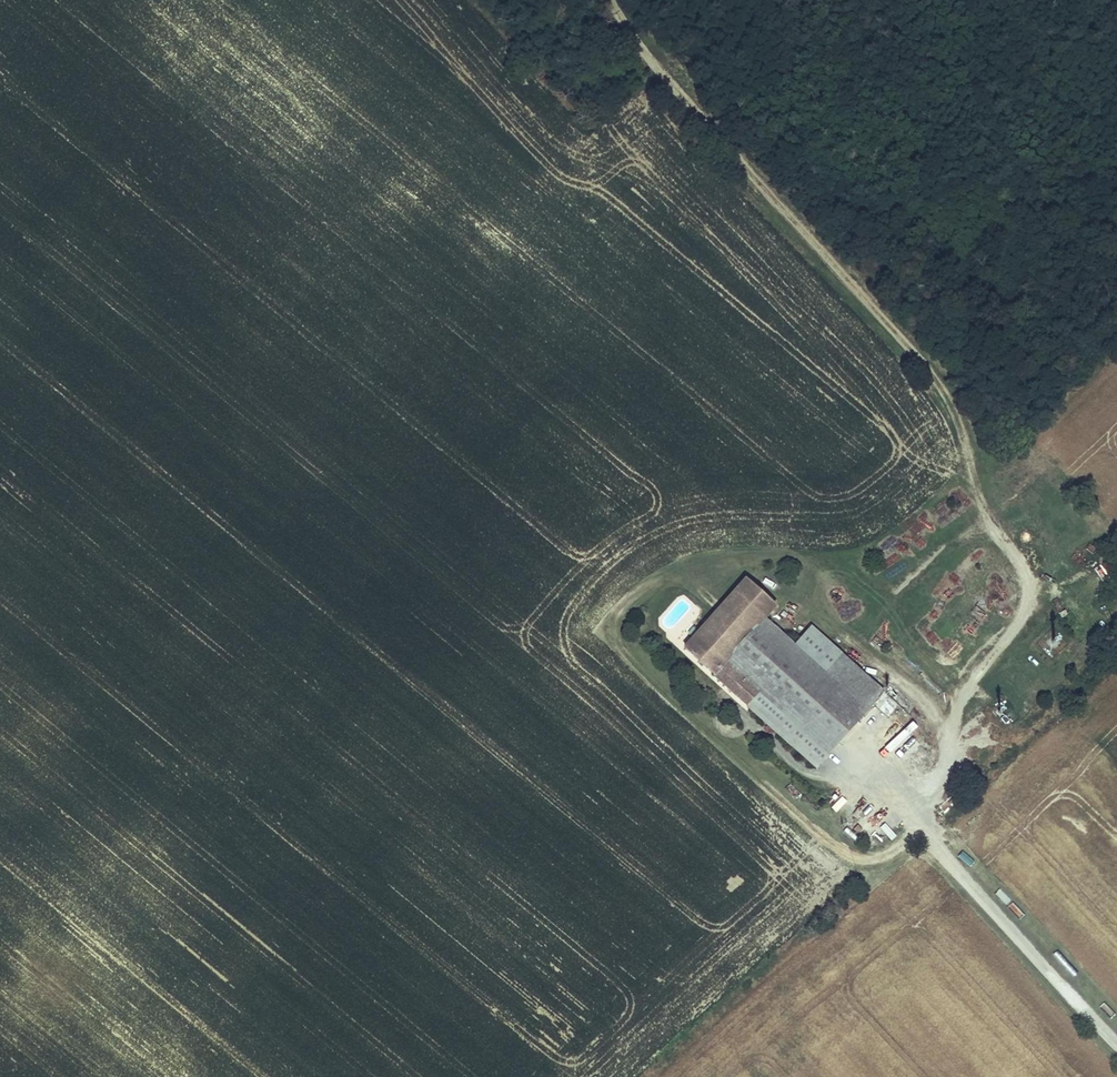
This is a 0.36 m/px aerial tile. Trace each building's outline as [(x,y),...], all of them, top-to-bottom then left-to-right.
[(764,619),(777,605),(747,579),(684,649),(747,707),(760,693),(725,662),(764,619)] [(825,674),(793,645),(764,619),(725,662),(760,693),(747,707),(816,768),(867,712),(825,674)] [(793,645),(825,674),(842,655),(810,626),(793,645)] [(885,693),(842,655),(825,674),(867,712),(885,693)]
